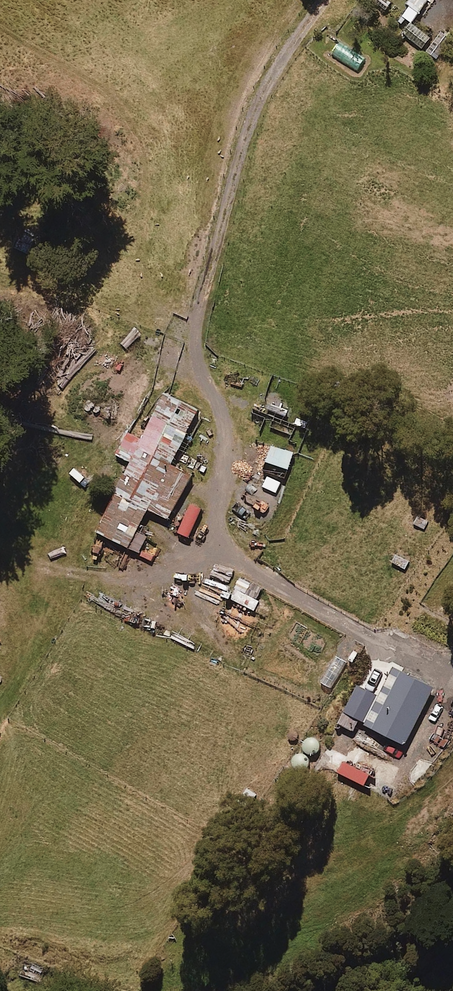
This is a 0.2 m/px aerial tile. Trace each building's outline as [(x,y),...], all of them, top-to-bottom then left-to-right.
[(427,0),(411,0),(400,16),(412,24),(427,0)] [(431,39),(413,25),(404,37),(422,51),(431,39)] [(442,30),(426,52),(437,60),(452,39),(452,38),(442,30)] [(366,58),(331,38),(323,52),(358,73),(366,58)] [(198,412),(164,395),(118,493),(120,494),(100,534),(131,549),(149,511),(169,521),(191,476),(172,467),(198,412)] [(294,455),(271,447),(266,463),(288,471),(294,455)] [(203,511),(190,505),(177,534),(190,540),(203,511)] [(263,586),(238,576),(227,603),(254,615),(260,601),(257,600),(263,586)] [(434,690),(394,670),(365,728),(405,748),(434,690)] [(369,777),(345,764),(339,774),(364,788),(369,777)]
